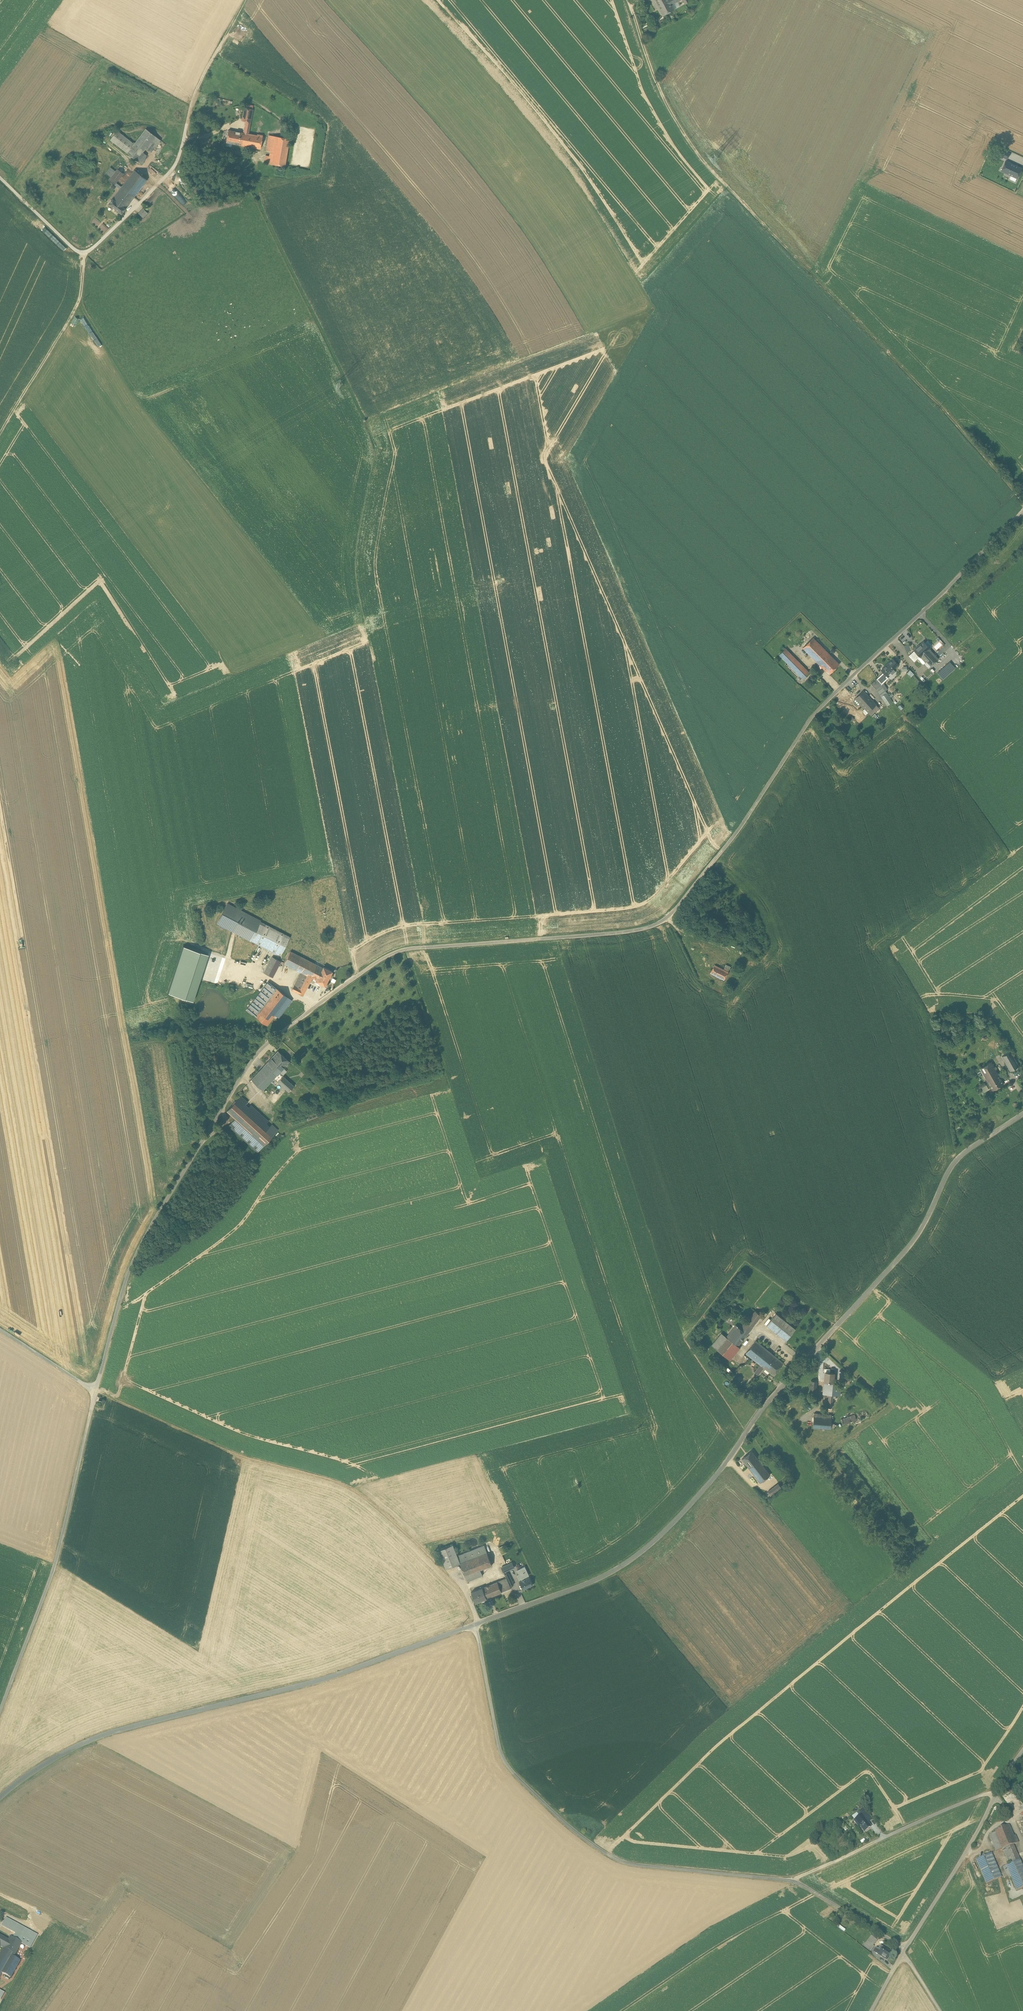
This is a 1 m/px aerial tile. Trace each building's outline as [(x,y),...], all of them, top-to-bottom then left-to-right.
[(663,15),(675,8),(672,4),(670,0),(655,0),(663,15)] [(253,109),(244,108),(242,121),(246,122),(244,133),(248,134),(253,109)] [(127,153),(136,160),(155,136),(146,129),(135,143),(127,153)] [(257,135),(248,134),(244,133),(228,130),(226,142),(242,145),(242,146),(260,149),(263,135),(257,134),(257,135)] [(133,143),(117,131),(110,140),(127,153),(135,143),(134,142),(133,143)] [(270,151),(273,151),(276,136),(269,135),(266,150),(270,151)] [(155,136),(136,160),(142,165),(154,149),(161,140),(155,136)] [(272,156),(271,164),(285,166),(290,138),(276,136),(273,151),(272,156)] [(1010,152),(1001,149),(999,155),(1007,158),(1010,152)] [(1006,161),(1001,171),(1017,178),(1022,168),(1006,161)] [(111,177),(109,180),(115,185),(116,183),(126,170),(120,165),(115,171),(111,177)] [(106,174),(111,177),(115,171),(111,168),(106,174)] [(120,189),(119,190),(132,199),(134,196),(147,180),(134,170),(122,187),(120,189)] [(171,178),(189,202),(193,199),(189,194),(189,193),(176,175),(171,178)] [(125,208),(132,199),(119,190),(113,199),(112,198),(108,204),(121,214),(125,208)] [(143,208),(138,213),(143,218),(148,213),(143,208)] [(829,654),(813,637),(803,648),(819,664),(829,654)] [(921,657),(930,649),(923,642),(915,650),(920,656),(921,657)] [(810,673),(785,648),(779,654),(804,679),(810,673)] [(930,649),(921,657),(925,662),(924,663),(928,668),(939,659),(930,649)] [(920,656),(915,650),(909,656),(914,662),(918,658),(920,656)] [(839,664),(829,654),(819,664),(829,674),(839,664)] [(887,662),(892,658),(889,654),(884,658),(887,662)] [(892,659),(881,670),(883,672),(887,675),(890,672),(898,664),(897,664),(895,662),(895,661),(893,659),(892,659)] [(949,663),(939,674),(942,677),(953,667),(949,663)] [(882,674),(877,678),(882,684),(887,679),(882,674)] [(882,684),(877,678),(871,684),(876,689),(881,684),(882,684)] [(881,684),(876,689),(881,696),(887,693),(881,684)] [(876,705),(863,691),(856,698),(860,704),(865,708),(868,712),(876,705)] [(887,693),(881,696),(887,705),(893,702),(887,693)] [(876,705),(868,712),(871,715),(879,708),(876,705)] [(251,940),(261,921),(227,904),(217,923),(251,940)] [(290,936),(261,921),(251,940),(280,955),(290,936)] [(193,1001),(208,954),(184,946),(169,993),(193,1001)] [(323,968),(290,951),(284,963),(300,972),(307,975),(300,988),(294,985),(291,989),(303,995),(312,978),(316,980),(323,968)] [(281,961),(272,956),(264,972),(273,977),(281,961)] [(724,969),(715,965),(711,973),(724,980),(728,971),(724,969)] [(316,980),(316,981),(324,985),(325,986),(325,985),(332,972),(332,971),(324,967),(323,966),(323,967),(316,980)] [(300,972),(294,985),(300,988),(307,975),(300,972)] [(268,981),(247,1009),(255,1015),(276,988),(268,981)] [(276,988),(255,1015),(267,1025),(275,1014),(288,997),(276,988)] [(288,997),(275,1014),(278,1017),(292,1000),(288,997)] [(278,1050),(259,1071),(270,1082),(274,1078),(279,1072),(290,1061),(278,1050)] [(1009,1052),(1002,1056),(1010,1070),(1019,1066),(1010,1051),(1009,1052)] [(1004,1084),(991,1062),(980,1068),(993,1090),(1004,1084)] [(270,1082),(259,1071),(251,1079),(263,1090),(270,1082)] [(294,1086),(279,1072),(274,1078),(289,1092),(294,1086)] [(978,1086),(982,1093),(988,1090),(984,1083),(978,1086)] [(268,1121),(250,1105),(246,1110),(243,1107),(247,1102),(240,1095),(227,1111),(235,1119),(264,1145),(278,1130),(272,1124),(267,1129),(264,1126),(268,1121)] [(264,1145),(235,1119),(229,1126),(258,1152),(264,1145)] [(755,1310),(741,1329),(736,1325),(727,1337),(737,1346),(761,1316),(755,1310)] [(796,1329),(776,1313),(767,1325),(786,1340),(796,1329)] [(727,1337),(722,1333),(712,1345),(730,1359),(740,1347),(737,1346),(727,1337)] [(774,1355),(756,1341),(746,1352),(761,1364),(755,1372),(758,1375),(764,1367),(774,1355)] [(764,1367),(774,1375),(783,1363),(774,1355),(764,1367)] [(830,1369),(825,1368),(824,1372),(825,1372),(824,1381),(833,1382),(834,1373),(830,1372),(830,1369)] [(833,1382),(824,1381),(823,1394),(829,1394),(828,1407),(832,1408),(833,1395),(840,1395),(841,1383),(833,1382)] [(850,1416),(841,1419),(843,1424),(852,1421),(850,1416)] [(814,1417),(813,1427),(822,1428),(825,1428),(831,1428),(831,1418),(814,1417)] [(759,1460),(752,1451),(742,1459),(749,1467),(759,1460)] [(770,1474),(759,1460),(749,1467),(760,1482),(770,1474)] [(778,1483),(767,1491),(770,1495),(781,1487),(778,1483)] [(453,1544),(439,1550),(446,1568),(460,1563),(457,1555),(453,1544)] [(484,1545),(457,1555),(460,1563),(487,1552),(484,1545)] [(487,1552),(460,1563),(467,1581),(483,1575),(480,1570),(492,1565),(487,1552)] [(512,1562),(502,1567),(504,1572),(514,1567),(512,1562)] [(519,1580),(521,1579),(526,1576),(529,1575),(525,1566),(517,1570),(519,1574),(517,1575),(519,1580)] [(529,1577),(527,1578),(522,1580),(520,1581),(523,1589),(533,1585),(529,1577)] [(506,1578),(493,1583),(483,1587),(487,1598),(511,1588),(510,1586),(508,1581),(506,1578)] [(483,1587),(471,1592),(476,1602),(487,1598),(483,1587)] [(863,1809),(858,1813),(860,1816),(862,1815),(864,1818),(868,1815),(863,1809)] [(864,1818),(862,1815),(860,1816),(855,1821),(858,1826),(860,1825),(864,1831),(871,1826),(868,1823),(864,1818)] [(1009,1824),(995,1830),(996,1832),(1002,1849),(1003,1849),(1014,1844),(1017,1843),(1016,1840),(1009,1824)] [(1002,1849),(996,1832),(989,1835),(996,1852),(1002,1849)] [(1014,1844),(1003,1849),(1009,1864),(1020,1859),(1014,1844)] [(992,1853),(976,1860),(986,1884),(1002,1877),(992,1853)] [(1020,1860),(1006,1866),(1009,1872),(1022,1866),(1020,1860)] [(1006,1866),(1001,1868),(1005,1877),(1010,1875),(1009,1872),(1006,1866)] [(1009,1872),(1010,1875),(1016,1890),(1022,1887),(1022,1867),(1022,1866),(1009,1872)] [(0,1935),(0,1946),(4,1948),(0,1954),(0,1977),(2,1973),(10,1978),(20,1961),(14,1957),(22,1942),(10,1936),(8,1939),(0,1935)] [(872,1935),(863,1946),(870,1951),(872,1949),(874,1946),(873,1946),(878,1940),(877,1940),(872,1936),(872,1935)] [(873,1951),(879,1955),(883,1947),(880,1945),(878,1949),(876,1947),(873,1951)] [(879,1955),(887,1959),(891,1952),(883,1947),(879,1955)]
